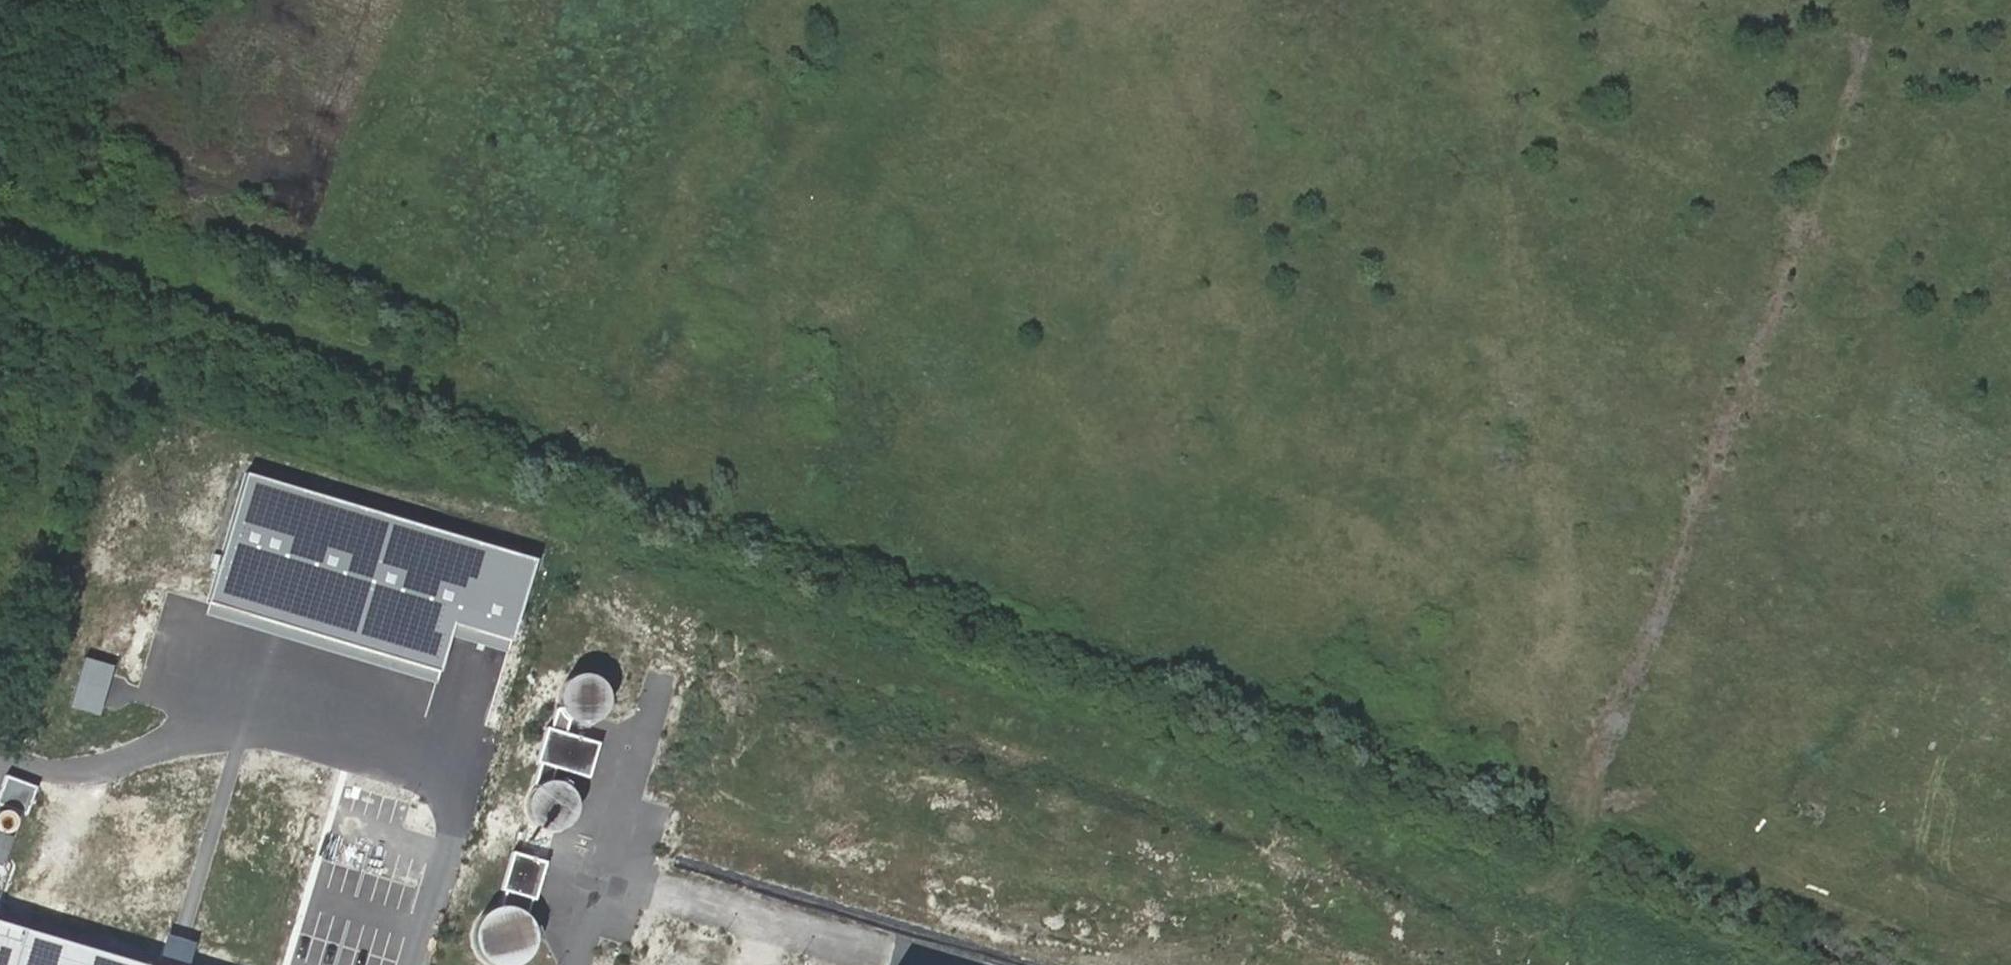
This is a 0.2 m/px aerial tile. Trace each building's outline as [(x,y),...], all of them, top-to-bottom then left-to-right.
[(537,562),(247,474),(210,599),(443,671),(459,626),(513,643),(537,562)] [(590,724),(598,723),(606,719),(613,713),(616,704),(617,696),(615,687),(610,680),(603,674),(595,671),(586,672),(578,674),(572,679),(567,686),(565,694),(565,703),(568,711),(573,717),(581,722),(590,724)] [(568,711),(565,703),(540,782),(543,787),(551,784),(560,784),(564,768),(595,778),(604,744),(571,734),(573,717),(568,711)] [(555,836),(564,835),(572,831),(578,825),(582,817),(582,808),(580,799),(575,792),(568,787),(560,784),(551,784),(543,787),(537,792),(532,799),(530,807),(530,815),(533,823),(538,830),(546,834),(555,836)] [(12,838),(0,831),(0,862),(12,838)] [(546,866),(514,856),(499,911),(508,909),(518,911),(527,915),(533,922),(546,866)] [(531,959),(536,950),(538,941),(537,931),(533,922),(527,915),(518,911),(508,909),(499,911),(491,914),(485,920),(481,927),(478,934),(478,943),(480,951),(484,958),(490,964),(493,964),(524,964),(531,959)] [(0,921),(0,964),(151,964),(0,921)] [(685,951),(639,945),(641,933),(618,930),(614,961),(582,957),(581,964),(683,964),(685,951)]
